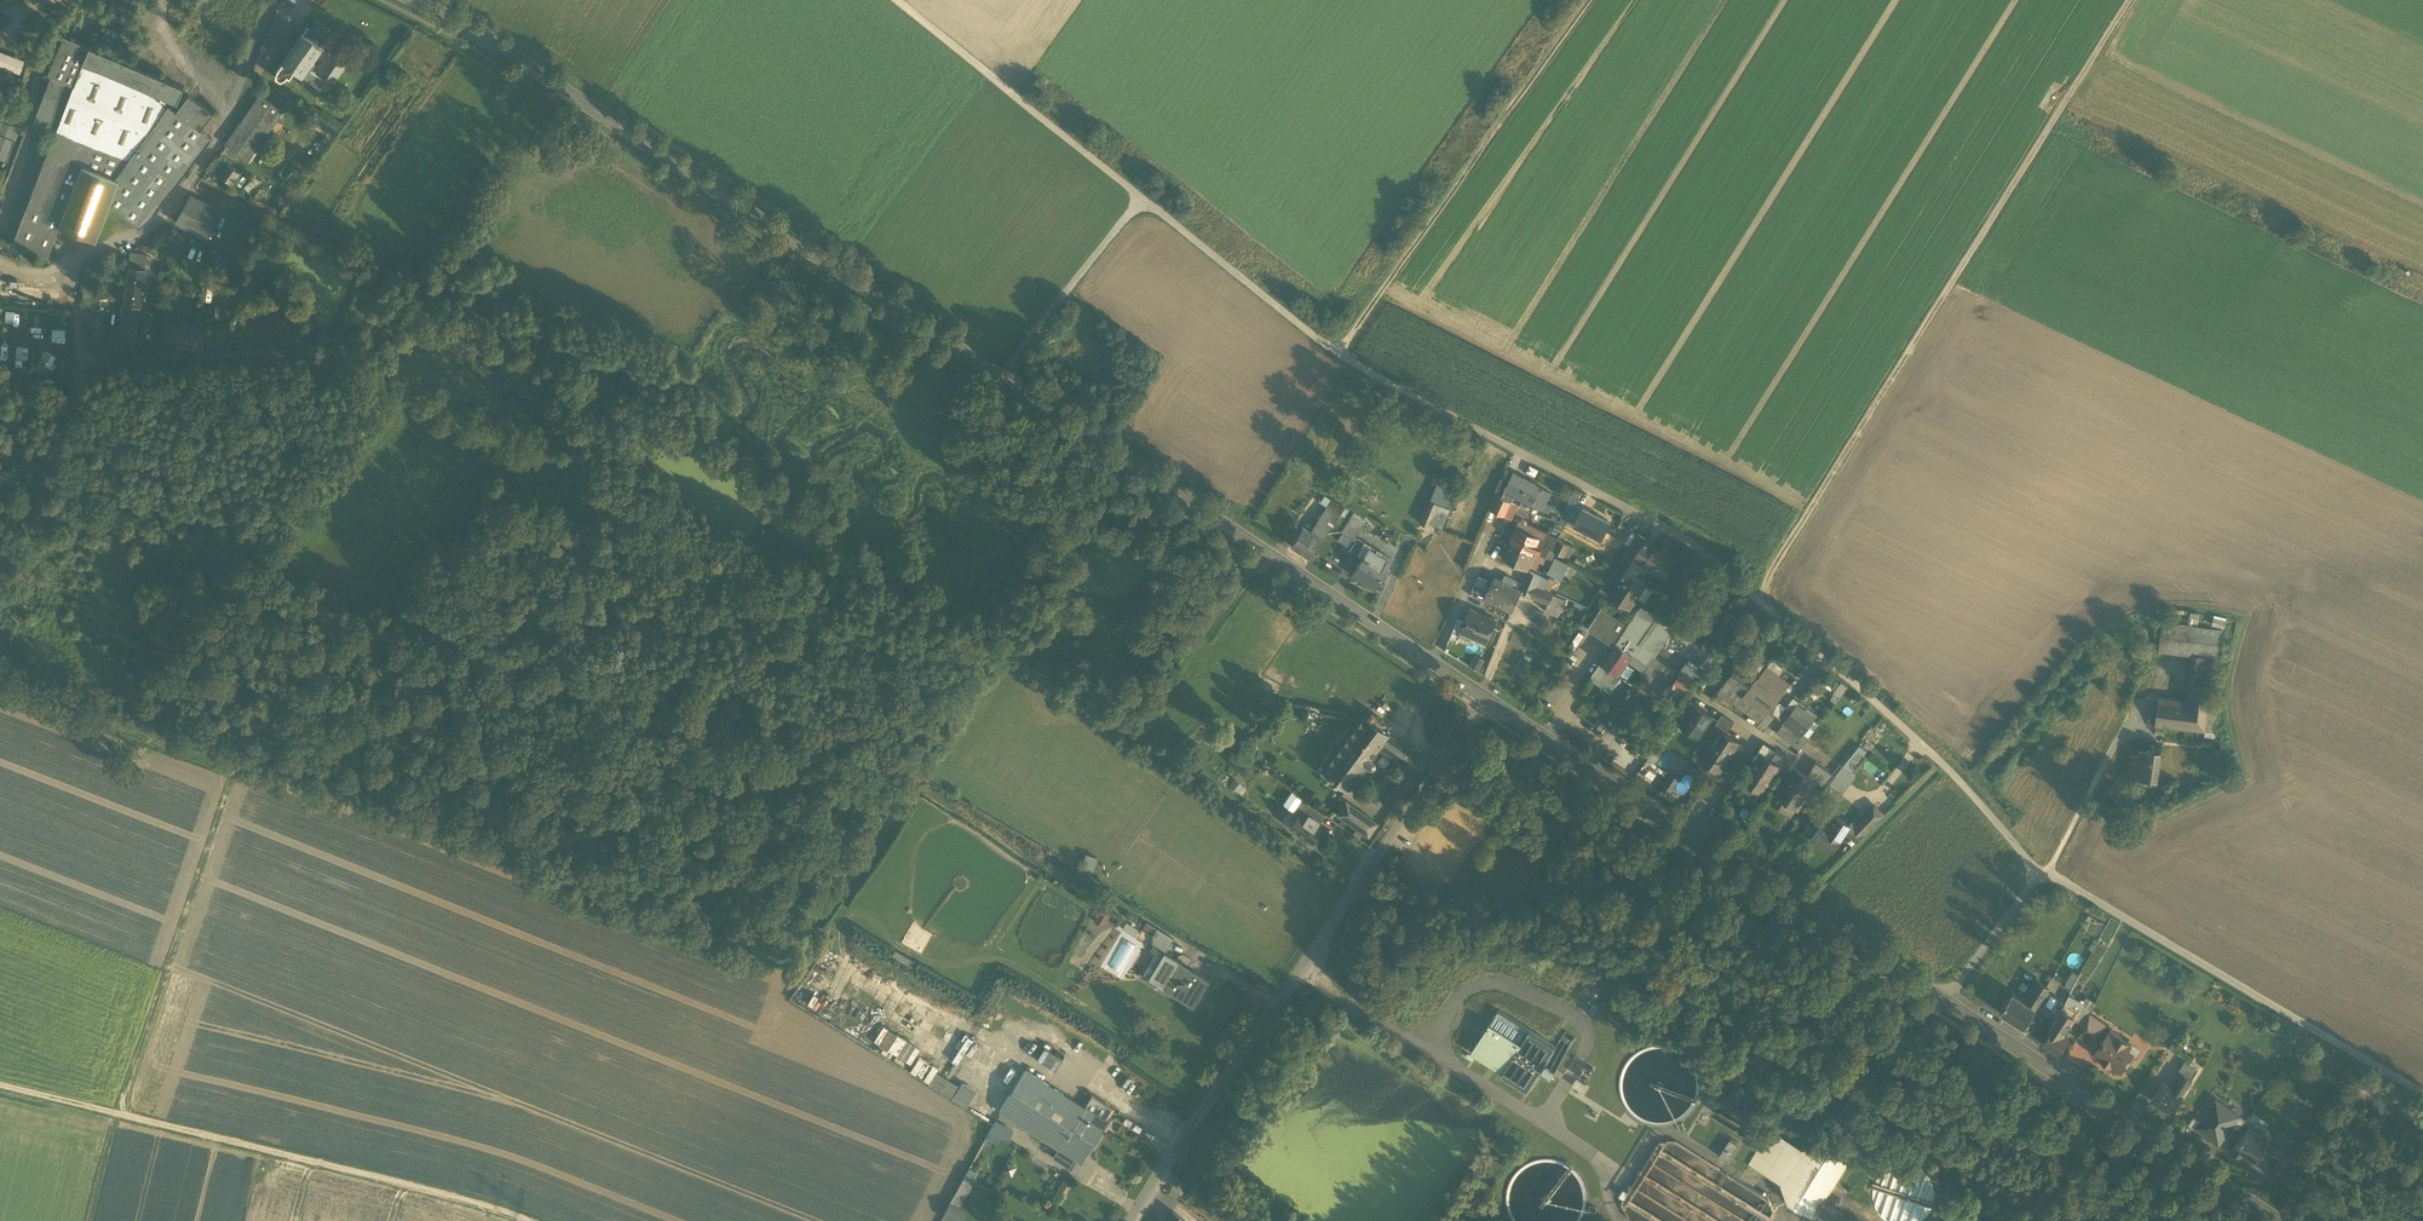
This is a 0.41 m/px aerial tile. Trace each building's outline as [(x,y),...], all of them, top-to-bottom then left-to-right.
[(303,34),(285,61),(277,72),(276,78),(281,81),(286,78),(287,77),(289,78),(294,71),(299,75),(301,72),(313,81),(318,74),(310,68),(315,61),(311,59),(320,46),(318,45),(323,38),(310,29),(305,35),(303,34)] [(176,103),(183,88),(64,36),(48,75),(58,78),(75,85),(60,123),(57,130),(13,243),(48,257),(60,226),(96,239),(109,204),(140,227),(152,217),(212,137),(201,129),(213,112),(189,94),(176,111),(150,91),(176,103)] [(2,56),(22,64),(24,60),(0,52),(0,55),(2,56)] [(313,81),(326,90),(345,64),(332,54),(318,74),(313,81)] [(2,56),(0,60),(0,65),(19,72),(22,64),(2,56)] [(60,123),(75,85),(58,78),(44,116),(60,123)] [(225,144),(248,160),(283,111),(261,95),(225,144)] [(314,121),(337,137),(342,129),(319,113),(314,121)] [(2,121),(19,127),(21,123),(0,115),(0,125),(2,121)] [(0,125),(0,157),(5,158),(7,150),(5,150),(9,138),(15,140),(19,127),(2,121),(0,125)] [(7,161),(15,140),(9,138),(5,150),(7,150),(5,158),(0,157),(0,158),(7,161)] [(209,168),(220,175),(228,163),(218,156),(209,168)] [(240,172),(228,163),(220,175),(232,183),(240,172)] [(244,186),(250,176),(243,172),(237,182),(244,186)] [(247,189),(257,180),(254,176),(243,184),(247,189)] [(177,222),(206,238),(220,212),(191,196),(177,222)] [(132,252),(130,266),(144,268),(146,254),(132,252)] [(130,266),(124,303),(139,305),(144,268),(130,266)] [(136,327),(139,305),(124,303),(121,325),(136,327)] [(50,326),(50,313),(63,313),(63,308),(29,307),(29,326),(50,326)] [(4,309),(4,320),(13,321),(14,309),(4,309)] [(50,326),(61,326),(61,314),(50,314),(50,326)] [(118,344),(133,347),(136,327),(121,325),(118,344)] [(27,358),(28,346),(16,345),(15,357),(27,358)] [(1504,490),(1505,490),(1514,494),(1523,477),(1514,472),(1504,490)] [(1514,495),(1533,504),(1542,487),(1523,477),(1514,494),(1514,495)] [(1440,504),(1447,506),(1456,485),(1439,478),(1430,500),(1440,504)] [(1552,492),(1542,487),(1533,504),(1542,509),(1546,502),(1552,492)] [(1514,494),(1505,490),(1502,497),(1511,501),(1514,495),(1514,494)] [(1565,510),(1571,513),(1580,497),(1573,493),(1564,509),(1565,510)] [(1329,507),(1333,500),(1324,494),(1320,501),(1329,507)] [(1335,499),(1344,505),(1347,500),(1338,494),(1335,499)] [(1491,508),(1505,515),(1511,502),(1511,501),(1502,497),(1498,495),(1491,508)] [(1418,518),(1422,519),(1430,500),(1427,498),(1418,518)] [(1333,500),(1329,507),(1327,510),(1337,517),(1344,505),(1335,499),(1334,499),(1333,500)] [(1431,523),(1440,504),(1430,500),(1422,519),(1421,523),(1430,527),(1431,523)] [(1519,505),(1511,502),(1505,515),(1513,518),(1519,505)] [(1552,505),(1546,502),(1542,509),(1548,512),(1552,505)] [(1440,504),(1431,523),(1442,528),(1450,508),(1447,506),(1440,504)] [(1583,508),(1574,525),(1601,539),(1610,522),(1583,508)] [(1327,510),(1324,515),(1334,521),(1337,517),(1327,510)] [(1559,520),(1566,524),(1571,513),(1565,510),(1559,520)] [(1353,512),(1340,531),(1342,532),(1352,539),(1353,539),(1365,520),(1353,512)] [(1323,539),(1334,521),(1324,515),(1324,514),(1312,533),(1323,539)] [(1510,542),(1511,542),(1527,550),(1526,551),(1534,555),(1535,552),(1546,556),(1550,548),(1553,549),(1558,539),(1557,539),(1558,539),(1547,534),(1526,524),(1525,520),(1521,518),(1518,520),(1517,523),(1517,527),(1510,542)] [(1614,536),(1620,540),(1627,527),(1620,523),(1614,536)] [(1290,544),(1311,557),(1323,539),(1312,533),(1302,526),(1290,544)] [(1392,535),(1385,530),(1380,538),(1387,543),(1392,535)] [(1347,546),(1352,539),(1342,532),(1337,539),(1347,546)] [(1625,554),(1633,559),(1646,538),(1638,533),(1625,554)] [(1363,557),(1366,559),(1373,548),(1357,538),(1349,550),(1362,558),(1363,557)] [(1641,565),(1643,562),(1655,543),(1646,538),(1633,559),(1641,565)] [(1554,550),(1565,555),(1566,552),(1568,553),(1571,554),(1574,548),(1559,540),(1554,550)] [(1530,564),(1534,555),(1526,551),(1527,550),(1511,542),(1503,558),(1528,570),(1530,564)] [(1660,547),(1655,543),(1643,562),(1663,575),(1675,557),(1665,550),(1668,545),(1663,542),(1660,547)] [(1352,575),(1373,588),(1384,570),(1390,559),(1373,548),(1366,559),(1363,557),(1362,558),(1352,575)] [(1546,556),(1535,552),(1534,555),(1530,564),(1533,566),(1535,566),(1537,560),(1543,562),(1546,556)] [(1550,574),(1555,577),(1559,571),(1560,572),(1564,564),(1556,559),(1548,572),(1550,573),(1550,574)] [(1610,595),(1630,608),(1637,597),(1645,585),(1633,577),(1641,565),(1633,559),(1610,595)] [(1568,566),(1564,564),(1560,572),(1559,571),(1555,577),(1561,580),(1568,566)] [(1535,585),(1544,589),(1548,580),(1544,578),(1530,571),(1526,581),(1535,585)] [(1692,586),(1704,594),(1712,581),(1700,574),(1692,586)] [(1478,576),(1474,584),(1484,588),(1487,581),(1478,576)] [(1503,582),(1512,586),(1514,580),(1506,576),(1503,582)] [(1548,580),(1544,589),(1550,591),(1555,579),(1549,577),(1548,580)] [(1714,588),(1724,595),(1728,589),(1716,577),(1706,592),(1710,594),(1714,588)] [(1485,598),(1495,602),(1498,594),(1503,596),(1505,593),(1508,594),(1512,586),(1503,582),(1494,578),(1485,598)] [(1524,585),(1514,580),(1512,586),(1520,590),(1519,591),(1521,592),(1524,585)] [(1521,592),(1530,595),(1534,586),(1535,585),(1526,581),(1524,585),(1521,592)] [(1645,585),(1637,597),(1645,603),(1653,590),(1645,585)] [(1520,590),(1512,586),(1508,594),(1505,593),(1503,596),(1498,594),(1495,602),(1502,606),(1511,610),(1519,591),(1520,590)] [(1558,597),(1534,586),(1530,595),(1548,603),(1549,603),(1554,606),(1558,597)] [(1710,594),(1720,601),(1724,595),(1714,588),(1710,594)] [(1566,600),(1558,597),(1554,606),(1562,609),(1566,600)] [(1545,611),(1558,617),(1562,609),(1554,606),(1549,603),(1548,603),(1545,611)] [(1659,643),(1663,637),(1671,626),(1667,624),(1641,606),(1628,625),(1615,642),(1633,653),(1629,659),(1643,669),(1661,645),(1659,643)] [(1614,644),(1615,642),(1628,625),(1602,607),(1588,628),(1614,644)] [(1477,638),(1487,642),(1496,620),(1470,609),(1465,622),(1461,630),(1477,638)] [(2189,624),(2198,624),(2199,612),(2190,611),(2189,624)] [(2212,626),(2225,627),(2226,616),(2213,615),(2212,626)] [(1465,622),(1458,619),(1449,639),(1456,642),(1458,637),(1461,630),(1465,622)] [(1670,621),(1667,624),(1671,626),(1663,637),(1683,651),(1688,645),(1696,651),(1701,643),(1693,638),(1681,629),(1670,621)] [(2215,659),(2221,660),(2225,631),(2163,622),(2159,651),(2197,657),(2215,659)] [(1461,630),(1458,637),(1475,644),(1477,638),(1461,630)] [(1600,684),(1608,689),(1619,674),(1620,672),(1626,662),(1629,659),(1633,653),(1615,642),(1614,644),(1592,675),(1593,676),(1601,682),(1600,684)] [(1727,642),(1718,656),(1724,660),(1733,646),(1727,642)] [(1701,643),(1696,651),(1705,657),(1710,649),(1701,643)] [(1701,662),(1705,657),(1696,651),(1688,645),(1683,651),(1701,662)] [(1710,651),(1700,665),(1705,669),(1715,655),(1710,651)] [(1484,660),(1475,654),(1469,665),(1478,670),(1484,660)] [(2211,687),(2215,659),(2197,657),(2193,685),(2211,687)] [(1767,666),(1778,674),(1784,666),(1773,658),(1767,666)] [(1687,660),(1680,670),(1681,671),(1693,680),(1696,681),(1703,672),(1687,660)] [(1626,662),(1620,672),(1628,678),(1635,668),(1626,662)] [(1754,679),(1745,692),(1743,694),(1768,711),(1769,709),(1778,698),(1790,683),(1778,674),(1767,666),(1766,666),(1756,680),(1754,679)] [(1719,690),(1734,701),(1742,690),(1745,692),(1754,679),(1737,667),(1719,690)] [(1693,680),(1681,671),(1671,684),(1684,693),(1693,680)] [(1601,682),(1593,676),(1591,679),(1610,692),(1622,676),(1619,674),(1608,689),(1600,684),(1601,682)] [(1838,697),(1847,685),(1842,680),(1832,693),(1838,697)] [(1685,694),(1684,693),(1671,684),(1669,683),(1662,693),(1678,704),(1685,694)] [(2193,685),(2191,697),(2209,700),(2211,687),(2193,685)] [(1767,712),(1768,711),(1743,694),(1745,692),(1742,690),(1734,701),(1760,721),(1767,712)] [(1793,696),(1787,705),(1793,710),(1799,702),(1800,701),(1793,696)] [(2208,704),(2209,700),(2191,697),(2190,705),(2158,701),(2155,724),(2205,731),(2208,704)] [(1778,698),(1769,709),(1778,716),(1787,705),(1778,698)] [(1688,699),(1681,709),(1687,713),(1694,703),(1688,699)] [(1798,731),(1801,734),(1814,717),(1816,715),(1799,702),(1793,710),(1785,721),(1786,722),(1798,731)] [(1681,723),(1699,735),(1712,715),(1694,703),(1687,713),(1681,723)] [(2217,705),(2208,704),(2205,731),(2217,733),(2217,727),(2214,727),(2217,705)] [(1778,716),(1785,721),(1793,710),(1787,705),(1778,716)] [(1675,731),(1681,723),(1687,713),(1681,709),(1669,727),(1675,731)] [(1760,721),(1767,727),(1775,717),(1767,712),(1760,721)] [(1721,729),(1726,733),(1734,721),(1722,713),(1714,726),(1720,730),(1721,729)] [(1358,724),(1349,735),(1347,734),(1346,736),(1344,734),(1339,741),(1341,742),(1340,744),(1342,745),(1335,755),(1333,753),(1331,755),(1330,753),(1325,760),(1327,761),(1325,763),(1327,765),(1322,771),(1331,778),(1329,780),(1335,785),(1337,783),(1346,789),(1365,764),(1368,766),(1370,767),(1372,766),(1373,765),(1374,763),(1374,761),(1373,760),(1370,758),(1377,748),(1388,734),(1364,716),(1358,724)] [(1607,722),(1598,717),(1593,724),(1602,730),(1607,722)] [(1819,722),(1814,717),(1801,734),(1807,738),(1819,722)] [(1786,722),(1785,721),(1778,732),(1794,744),(1801,734),(1798,731),(1786,722)] [(1708,772),(1716,776),(1720,770),(1739,741),(1726,733),(1721,729),(1720,730),(1702,758),(1713,765),(1708,772)] [(1377,748),(1407,769),(1417,754),(1388,734),(1377,748)] [(1799,748),(1807,738),(1801,734),(1794,744),(1799,748)] [(1341,742),(1339,741),(1330,753),(1331,755),(1333,753),(1335,755),(1342,745),(1340,744),(1341,742)] [(1770,759),(1776,749),(1764,741),(1758,751),(1761,753),(1770,759)] [(1852,753),(1859,760),(1866,752),(1858,745),(1852,753)] [(1262,755),(1258,748),(1251,752),(1255,759),(1262,755)] [(1779,766),(1785,770),(1792,759),(1776,749),(1770,759),(1779,765),(1779,766)] [(2129,777),(2157,781),(2157,780),(2161,752),(2141,749),(2140,750),(2141,750),(2140,760),(2132,759),(2129,777)] [(2214,770),(2228,771),(2230,750),(2216,749),(2214,770)] [(1652,751),(1647,758),(1654,762),(1659,755),(1652,751)] [(1761,791),(1762,791),(1779,766),(1779,765),(1770,759),(1761,753),(1744,779),(1747,781),(1761,791)] [(1850,771),(1859,760),(1852,753),(1842,765),(1850,771)] [(1383,802),(1394,810),(1429,762),(1417,754),(1407,769),(1395,786),(1391,784),(1389,787),(1392,789),(1383,802)] [(1816,781),(1824,787),(1835,774),(1816,761),(1807,775),(1816,781)] [(1643,764),(1639,770),(1651,778),(1656,772),(1643,764)] [(1855,775),(1850,771),(1842,765),(1835,774),(1829,781),(1842,792),(1855,775)] [(1784,799),(1796,807),(1805,794),(1806,795),(1816,781),(1807,775),(1796,767),(1777,795),(1784,799)] [(1651,778),(1639,770),(1635,776),(1647,784),(1651,778)] [(1662,786),(1669,791),(1678,778),(1671,773),(1662,786)] [(1234,778),(1229,785),(1238,792),(1243,786),(1243,785),(1234,778)] [(1754,802),(1761,791),(1747,781),(1739,792),(1754,802)] [(1243,786),(1238,792),(1242,794),(1247,788),(1243,786)] [(1703,796),(1695,790),(1686,803),(1694,809),(1703,796)] [(1283,804),(1292,811),(1302,798),(1292,791),(1283,804)] [(1708,800),(1703,796),(1694,809),(1686,803),(1683,808),(1693,815),(1699,813),(1708,800)] [(1301,810),(1317,821),(1323,814),(1302,798),(1292,811),(1297,815),(1301,810)] [(1791,816),(1796,807),(1784,799),(1779,808),(1791,816)] [(1337,814),(1368,835),(1377,822),(1346,801),(1337,814)] [(1874,805),(1869,811),(1878,820),(1884,815),(1874,805)] [(1729,833),(1736,822),(1723,813),(1724,810),(1721,808),(1712,822),(1729,833)] [(1290,827),(1311,842),(1320,830),(1314,826),(1317,821),(1301,810),(1297,815),(1290,827)] [(1811,837),(1831,851),(1846,830),(1850,824),(1829,810),(1811,837)] [(1865,818),(1864,820),(1871,827),(1878,820),(1869,811),(1863,817),(1865,818)] [(1855,828),(1863,836),(1871,827),(1864,820),(1855,828)] [(1855,828),(1850,824),(1846,830),(1850,835),(1855,828)] [(1857,841),(1863,836),(1855,828),(1850,835),(1851,835),(1857,841)] [(1081,868),(1093,871),(1097,857),(1085,854),(1081,868)] [(1101,908),(1093,920),(1103,926),(1110,913),(1101,908)] [(1138,928),(1126,920),(1122,927),(1134,934),(1138,928)] [(1153,934),(1156,928),(1146,922),(1142,927),(1153,934)] [(1153,946),(1157,949),(1164,953),(1173,939),(1156,928),(1153,934),(1151,938),(1152,942),(1153,946)] [(915,960),(895,948),(891,954),(912,966),(915,960)] [(1164,953),(1157,949),(1141,974),(1149,979),(1164,953)] [(1177,996),(1191,1005),(1207,979),(1193,970),(1192,972),(1176,963),(1177,961),(1164,953),(1149,979),(1161,987),(1166,980),(1182,989),(1177,996)] [(2073,987),(2078,972),(2070,969),(2065,984),(2073,987)] [(2055,989),(2060,979),(2052,975),(2046,984),(2055,989)] [(2000,1011),(2023,1027),(2049,987),(2036,978),(2023,999),(2013,992),(2000,1011)] [(1166,980),(1161,987),(1177,996),(1182,989),(1166,980)] [(2061,1008),(2073,1016),(2080,1004),(2082,1001),(2069,994),(2065,1001),(2065,1002),(2061,1008)] [(2082,1001),(2080,1004),(2091,1010),(2095,1001),(2086,995),(2082,1001)] [(1599,1006),(1594,1003),(1590,1009),(1595,1012),(1599,1006)] [(2089,1014),(2091,1010),(2080,1004),(2073,1016),(2073,1017),(2084,1024),(2089,1014)] [(2044,1040),(2058,1050),(2067,1036),(2062,1033),(2073,1017),(2073,1016),(2061,1008),(2055,1020),(2044,1040)] [(1556,1046),(1498,1009),(1490,1023),(1521,1043),(1502,1072),(1501,1075),(1527,1091),(1540,1071),(1550,1077),(1575,1036),(1566,1030),(1556,1046)] [(2080,1033),(2093,1042),(2105,1024),(2089,1014),(2084,1024),(2080,1033)] [(2030,1031),(2043,1040),(2044,1040),(2055,1020),(2047,1015),(2045,1015),(2039,1026),(2035,1023),(2030,1031)] [(1490,1023),(1489,1023),(1471,1052),(1502,1072),(1521,1043),(1490,1023)] [(894,1057),(909,1065),(919,1046),(882,1025),(873,1041),(896,1054),(894,1057)] [(2111,1063),(2121,1070),(2126,1061),(2129,1063),(2135,1056),(2132,1054),(2133,1051),(2128,1048),(2131,1044),(2130,1044),(2120,1036),(2121,1034),(2111,1028),(2095,1052),(2103,1058),(2102,1059),(2110,1064),(2111,1063)] [(2134,1039),(2130,1044),(2131,1044),(2128,1048),(2133,1051),(2139,1042),(2134,1039)] [(1665,1042),(1640,1047),(1625,1060),(1618,1081),(1624,1105),(1638,1120),(1661,1126),(1681,1120),(1698,1101),(1700,1075),(1685,1051),(1665,1042)] [(1062,1058),(1044,1048),(1037,1060),(1054,1071),(1062,1058)] [(2184,1072),(2193,1078),(2199,1069),(2185,1060),(2179,1070),(2183,1073),(2184,1072)] [(999,1111),(1030,1131),(1057,1090),(1025,1070),(999,1111)] [(953,1099),(961,1087),(936,1072),(927,1086),(952,1101),(953,1099)] [(2151,1099),(2171,1112),(2183,1094),(2182,1093),(2193,1078),(2184,1072),(2183,1073),(2173,1088),(2163,1081),(2151,1099)] [(953,1099),(966,1106),(976,1091),(963,1083),(961,1087),(953,1099)] [(1073,1100),(1057,1090),(1030,1131),(1049,1143),(1061,1125),(1063,1127),(1078,1103),(1074,1100),(1073,1100)] [(1053,1158),(1072,1170),(1077,1161),(1080,1163),(1106,1121),(1105,1120),(1113,1109),(1091,1095),(1084,1107),(1078,1103),(1063,1127),(1061,1125),(1049,1143),(1058,1149),(1053,1158)] [(2199,1121),(2195,1126),(2219,1143),(2232,1125),(2239,1115),(2216,1098),(2199,1121)] [(1803,1150),(1765,1127),(1762,1131),(1717,1103),(1708,1116),(1758,1147),(1749,1163),(1781,1183),(1789,1204),(1812,1218),(1847,1162),(1824,1148),(1803,1150)] [(2239,1115),(2232,1125),(2238,1129),(2245,1119),(2239,1115)] [(2195,1126),(2199,1121),(2193,1117),(2188,1123),(2194,1128),(2195,1126)] [(1001,1138),(1007,1141),(1013,1131),(996,1121),(990,1131),(1001,1138)] [(2242,1152),(2253,1160),(2256,1156),(2259,1158),(2270,1141),(2266,1139),(2268,1137),(2267,1132),(2264,1130),(2260,1131),(2258,1134),(2248,1127),(2234,1147),(2235,1148),(2233,1151),(2239,1155),(2242,1152)] [(986,1137),(997,1144),(1001,1138),(990,1131),(986,1137)] [(1726,1159),(1739,1143),(1730,1137),(1718,1153),(1726,1159)] [(1658,1140),(1623,1201),(1629,1216),(1638,1220),(1766,1220),(1773,1209),(1770,1198),(1676,1139),(1658,1140)] [(2270,1141),(2259,1158),(2268,1163),(2278,1147),(2270,1141)] [(2268,1163),(2278,1170),(2290,1155),(2278,1147),(2268,1163)] [(1526,1160),(1512,1173),(1504,1194),(1510,1219),(1513,1220),(1578,1220),(1584,1214),(1587,1188),(1572,1164),(1552,1156),(1526,1160)] [(1003,1170),(1011,1175),(1015,1167),(1007,1163),(1003,1170)] [(1908,1165),(1898,1165),(1889,1167),(1880,1174),(1874,1184),(1872,1197),(1876,1208),(1884,1218),(1890,1220),(1916,1220),(1918,1220),(1927,1212),(1932,1202),(1932,1189),(1927,1177),(1920,1170),(1908,1165)] [(969,1168),(963,1178),(973,1182),(978,1172),(969,1168)] [(973,1183),(963,1179),(951,1202),(960,1207),(973,1183)] [(943,1216),(942,1218),(947,1220),(962,1220),(967,1210),(960,1207),(951,1202),(949,1205),(957,1208),(951,1220),(943,1216)] [(951,1220),(957,1208),(949,1205),(943,1216),(951,1220)] [(1172,1220),(1185,1220),(1186,1220),(1182,1217),(1173,1211),(1168,1220),(1169,1220),(1171,1220),(1172,1220)]
